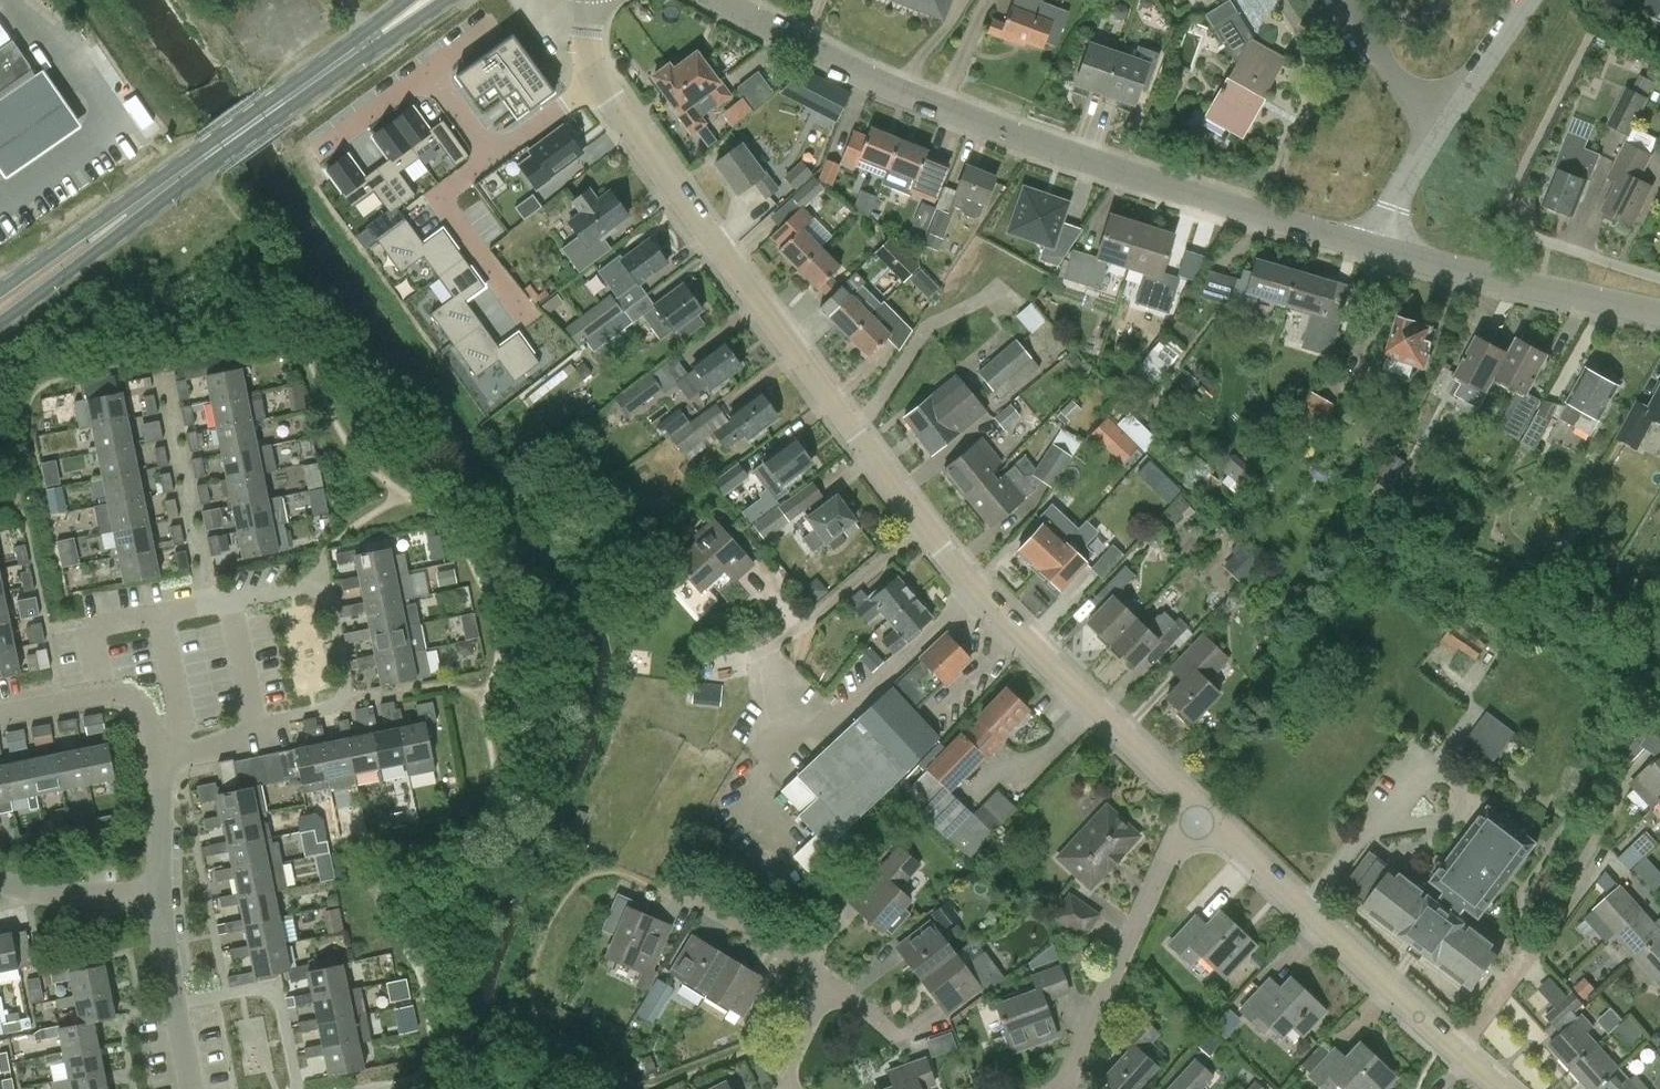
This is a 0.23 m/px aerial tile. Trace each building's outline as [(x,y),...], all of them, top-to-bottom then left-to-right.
[(909,7),(911,1),(918,4),(917,7),(939,15),(945,0),(891,0),(909,7)] [(1045,43),(1056,46),(1069,11),(1042,2),(1043,0),(1014,0),(1012,7),(1005,25),(993,20),(987,34),(1016,45),(1018,40),(1043,49),(1045,43)] [(1198,6),(1200,9),(1215,0),(1194,0),(1198,6)] [(1642,14),(1659,24),(1659,0),(1648,0),(1642,14)] [(1285,58),(1251,39),(1249,38),(1236,17),(1216,29),(1237,63),(1228,80),(1231,81),(1211,115),(1240,132),(1260,98),(1262,99),(1285,58)] [(493,88),(517,121),(554,93),(513,36),(455,78),(474,103),(493,88)] [(33,70),(13,41),(0,50),(0,92),(33,70)] [(1092,89),(1107,94),(1120,56),(1090,46),(1077,86),(1092,91),(1092,89)] [(1134,61),(1120,56),(1107,94),(1135,103),(1139,91),(1145,93),(1158,56),(1138,50),(1134,61)] [(669,64),(668,65),(694,99),(707,90),(717,105),(732,94),(714,69),(710,72),(697,53),(673,70),(669,64)] [(653,76),(669,99),(667,100),(691,132),(705,122),(690,101),(694,99),(668,65),(653,76)] [(0,98),(0,164),(8,175),(83,124),(54,81),(44,67),(0,98)] [(760,70),(740,84),(756,106),(776,92),(760,70)] [(801,70),(783,89),(817,107),(829,84),(801,70)] [(1628,89),(1610,124),(1629,134),(1647,98),(1628,89)] [(754,110),(743,98),(722,115),(732,128),(754,110)] [(393,123),(419,159),(439,144),(455,167),(469,157),(443,121),(429,131),(413,108),(393,123)] [(389,159),(377,169),(403,205),(416,196),(400,173),(419,159),(393,123),(373,137),(389,159)] [(704,124),(695,131),(707,146),(716,140),(704,124)] [(508,166),(528,194),(552,177),(551,176),(583,152),(564,126),(541,143),(508,166)] [(888,169),(886,168),(897,140),(869,129),(864,140),(850,134),(840,159),(856,166),(885,177),(888,169)] [(1554,169),(1559,171),(1546,204),(1573,215),(1580,198),(1583,200),(1590,182),(1591,183),(1602,155),(1586,148),(1589,140),(1569,132),(1554,169)] [(923,162),(927,152),(897,140),(886,168),(888,169),(885,177),(883,181),(896,187),(901,174),(915,180),(912,188),(925,193),(936,167),(923,162)] [(1639,181),(1653,157),(1627,143),(1613,169),(1625,175),(1604,212),(1606,213),(1602,219),(1615,226),(1616,225),(1614,224),(1617,219),(1631,226),(1652,188),(1639,181)] [(739,193),(755,182),(766,198),(779,190),(767,173),(765,175),(743,144),(717,162),(739,193)] [(395,211),(403,205),(377,169),(364,178),(348,156),(327,171),(343,193),(342,194),(351,208),(374,192),(390,214),(395,211)] [(832,185),(840,165),(826,159),(818,180),(832,185)] [(796,189),(813,174),(803,163),(785,177),(796,189)] [(980,217),(985,203),(986,204),(996,176),(966,166),(951,206),(962,210),(964,216),(974,219),(980,217)] [(804,208),(825,189),(815,177),(792,197),(800,207),(803,209),(804,208)] [(550,182),(536,192),(543,202),(557,191),(550,182)] [(614,226),(630,214),(613,190),(600,199),(592,188),(575,201),(583,212),(568,222),(578,237),(562,249),(579,273),(611,249),(604,239),(617,230),(614,226)] [(1068,203),(1024,188),(1008,232),(1053,248),(1068,203)] [(868,214),(875,196),(861,191),(854,209),(868,214)] [(524,220),(542,207),(533,194),(515,208),(524,220)] [(930,226),(937,207),(923,202),(916,221),(930,226)] [(803,209),(800,207),(789,218),(799,228),(801,226),(803,229),(814,218),(804,208),(803,209)] [(366,226),(367,228),(376,241),(377,240),(403,222),(395,211),(390,214),(388,210),(366,226)] [(943,239),(953,215),(939,210),(929,234),(943,239)] [(1107,261),(1128,267),(1142,225),(1110,215),(1095,260),(1082,256),(1074,281),(1098,289),(1107,261)] [(779,248),(799,268),(820,246),(803,229),(801,226),(799,228),(789,218),(771,236),(781,246),(779,248)] [(424,257),(438,277),(464,258),(443,229),(424,244),(406,220),(377,240),(401,273),(424,257)] [(1173,235),(1142,225),(1128,267),(1150,274),(1140,303),(1163,311),(1171,285),(1158,281),(1173,235)] [(365,249),(376,241),(367,228),(356,237),(365,249)] [(890,238),(875,253),(886,264),(889,260),(898,262),(906,254),(890,238)] [(640,282),(668,261),(652,239),(625,258),(622,254),(601,270),(620,295),(639,280),(640,282)] [(840,265),(820,246),(799,268),(818,287),(820,285),(829,276),(840,265)] [(1205,257),(1185,251),(1178,276),(1192,280),(1205,257)] [(454,345),(482,324),(465,301),(485,287),(464,258),(438,277),(453,297),(431,314),(454,345)] [(1257,295),(1285,303),(1295,272),(1256,260),(1252,272),(1243,269),(1239,281),(1218,274),(1211,299),(1247,310),(1252,293),(1257,295)] [(910,279),(932,296),(941,284),(920,267),(910,279)] [(1334,283),(1295,272),(1285,303),(1311,311),(1301,348),(1330,356),(1342,313),(1326,308),(1334,283)] [(829,276),(820,285),(818,287),(817,288),(827,298),(839,286),(829,276)] [(661,339),(675,328),(683,340),(705,324),(696,312),(703,307),(685,283),(643,315),(661,339)] [(837,307),(849,295),(839,286),(827,298),(837,307)] [(829,315),(849,335),(870,314),(850,294),(849,295),(837,307),(829,315)] [(578,345),(623,312),(614,300),(569,333),(578,345)] [(1032,330),(1047,318),(1033,301),(1018,314),(1032,330)] [(602,346),(633,323),(625,312),(595,335),(602,346)] [(889,333),(870,314),(849,335),(868,354),(889,333)] [(1416,323),(1415,319),(1406,316),(1402,319),(1400,318),(1389,355),(1426,366),(1437,329),(1416,323)] [(482,324),(454,345),(476,377),(499,360),(515,382),(540,363),(518,333),(499,347),(482,324)] [(1158,383),(1181,349),(1161,335),(1138,369),(1158,383)] [(1490,391),(1499,375),(1498,375),(1510,352),(1509,352),(1479,335),(1458,373),(1490,391)] [(1518,336),(1509,352),(1510,352),(1498,375),(1499,375),(1530,393),(1551,354),(1518,336)] [(994,393),(1032,359),(1016,340),(978,373),(994,393)] [(694,364),(697,368),(678,382),(690,397),(708,383),(714,390),(730,379),(727,375),(741,364),(733,354),(734,349),(730,344),(727,346),(724,341),(694,364)] [(212,402),(247,395),(242,367),(207,374),(212,402)] [(1592,435),(1620,385),(1588,367),(1560,416),(1592,435)] [(616,401),(621,406),(628,415),(662,389),(652,375),(651,374),(616,400),(616,401)] [(933,452),(986,409),(957,374),(905,416),(933,452)] [(180,401),(190,398),(186,380),(176,382),(180,401)] [(80,429),(93,426),(128,419),(122,391),(74,401),(80,429)] [(212,402),(218,428),(253,421),(253,422),(266,419),(261,392),(247,395),(212,402)] [(729,422),(715,432),(718,436),(719,438),(726,447),(745,433),(750,439),(766,427),(764,425),(778,414),(769,403),(771,399),(767,394),(764,397),(761,392),(731,414),(734,418),(730,421),(729,422)] [(1639,449),(1654,419),(1659,422),(1659,393),(1654,405),(1637,397),(1616,438),(1639,449)] [(148,416),(158,414),(154,395),(144,397),(148,416)] [(1316,437),(1333,406),(1317,397),(1299,428),(1316,437)] [(1004,431),(1021,417),(1011,405),(995,418),(1004,431)] [(185,426),(195,425),(191,406),(181,408),(185,426)] [(1131,409),(1118,422),(1145,449),(1158,437),(1131,409)] [(1540,410),(1522,442),(1535,450),(1554,417),(1540,410)] [(68,416),(42,422),(45,432),(71,425),(68,416)] [(1107,445),(1121,430),(1107,417),(1093,431),(1107,445)] [(133,446),(128,419),(93,426),(98,452),(133,446)] [(149,423),(150,427),(142,429),(145,443),(163,439),(160,421),(149,423)] [(218,428),(223,454),(258,448),(253,421),(218,428)] [(711,442),(695,421),(673,439),(689,459),(711,442)] [(1056,442),(1070,451),(1077,440),(1063,431),(1056,442)] [(190,452),(201,451),(197,432),(186,434),(190,452)] [(992,477),(992,476),(989,472),(1002,462),(982,437),(944,467),(968,496),(992,477)] [(798,471),(811,461),(804,451),(804,445),(803,442),(797,441),(795,439),(754,469),(768,489),(775,499),(787,490),(785,487),(801,475),(798,471)] [(1015,465),(1008,470),(1028,495),(1035,489),(1040,479),(1053,487),(1058,479),(1057,478),(1072,456),(1052,443),(1032,474),(1024,476),(1015,465)] [(228,480),(263,474),(278,471),(272,445),(258,448),(223,454),(228,478),(228,480)] [(138,472),(133,446),(98,452),(104,479),(138,472)] [(159,467),(169,466),(165,447),(155,449),(159,467)] [(58,458),(43,461),(48,485),(63,483),(58,458)] [(196,478),(206,477),(202,458),(191,460),(196,478)] [(1170,502),(1183,489),(1152,459),(1139,471),(1170,502)] [(724,495),(748,477),(738,464),(714,481),(724,495)] [(995,480),(992,476),(992,477),(968,496),(990,524),(1028,495),(1008,470),(995,480)] [(108,502),(109,505),(144,498),(138,472),(104,479),(108,502)] [(164,493),(174,492),(170,473),(160,475),(164,493)] [(233,505),(234,507),(269,500),(268,498),(263,474),(228,480),(228,478),(220,480),(224,497),(226,496),(228,506),(233,505)] [(63,484),(48,487),(53,513),(68,510),(63,484)] [(201,505),(211,503),(207,484),(197,486),(201,505)] [(326,486),(310,489),(313,512),(329,510),(326,486)] [(780,505),(791,520),(814,503),(804,488),(780,505)] [(234,507),(239,533),(274,526),(285,524),(284,522),(287,521),(282,495),(268,498),(269,500),(234,507)] [(845,500),(839,499),(836,495),(807,516),(816,528),(804,538),(813,550),(827,540),(834,549),(846,540),(839,531),(855,520),(846,509),(847,503),(845,500)] [(114,530),(149,524),(144,498),(109,505),(108,502),(94,505),(100,532),(114,529),(114,530)] [(169,520),(179,518),(176,499),(166,501),(169,520)] [(202,512),(206,530),(223,527),(220,509),(212,510),(202,512)] [(752,562),(732,539),(714,519),(695,536),(699,540),(678,559),(668,547),(655,559),(663,569),(674,559),(699,588),(723,567),(733,579),(752,562)] [(1070,539),(1066,543),(1041,570),(1048,577),(1047,583),(1053,589),(1059,587),(1061,589),(1087,562),(1086,561),(1093,553),(1085,545),(1098,530),(1087,520),(1082,526),(1070,539)] [(1032,561),(1041,570),(1066,543),(1045,523),(1020,550),(1021,551),(1019,558),(1025,563),(1032,561)] [(116,539),(119,556),(154,550),(149,524),(114,530),(116,539)] [(274,526),(239,533),(244,559),(279,552),(279,551),(290,549),(285,524),(274,526)] [(174,546),(185,544),(180,525),(171,527),(174,546)] [(76,536),(58,539),(64,566),(81,562),(76,536)] [(217,536),(208,538),(211,557),(221,555),(217,536)] [(19,565),(29,563),(26,545),(16,547),(19,565)] [(1123,555),(1112,545),(1090,569),(1101,579),(1123,555)] [(340,564),(358,560),(361,577),(362,581),(397,574),(409,572),(405,552),(393,555),(392,548),(359,555),(358,551),(338,554),(340,564)] [(154,550),(119,556),(125,584),(160,577),(154,550)] [(180,572),(190,570),(186,551),(176,553),(180,572)] [(1088,622),(1112,644),(1137,617),(1124,604),(1132,596),(1123,587),(1136,575),(1126,566),(1108,585),(1116,593),(1088,622)] [(439,571),(441,583),(458,580),(455,568),(439,571)] [(25,592),(34,590),(31,571),(21,573),(25,592)] [(362,581),(361,577),(343,580),(345,590),(363,587),(366,603),(367,608),(402,601),(402,600),(414,598),(409,572),(397,574),(362,581)] [(887,619),(915,596),(913,594),(914,589),(911,586),(906,585),(898,576),(884,588),(881,584),(868,596),(869,597),(856,608),(867,621),(880,611),(887,619)] [(808,586),(816,599),(829,590),(821,577),(808,586)] [(11,623),(6,595),(0,596),(0,625),(11,623)] [(918,628),(932,617),(925,607),(925,602),(922,599),(916,598),(915,596),(887,619),(895,629),(883,639),(894,653),(907,642),(907,643),(921,632),(918,628)] [(36,597),(26,599),(17,601),(21,619),(40,616),(36,597)] [(340,608),(342,618),(368,612),(371,629),(373,634),(422,625),(418,602),(403,605),(402,601),(367,608),(366,603),(340,608)] [(476,611),(465,613),(469,636),(479,634),(476,611)] [(1148,628),(1137,617),(1112,644),(1135,666),(1163,637),(1171,645),(1190,626),(1180,617),(1175,622),(1165,611),(1161,614),(1158,614),(1150,623),(1149,627),(1148,628)] [(1487,644),(1456,622),(1446,637),(1476,659),(1487,644)] [(17,649),(11,623),(0,625),(0,652),(17,649)] [(35,643),(45,642),(41,623),(31,625),(35,643)] [(373,634),(371,629),(343,635),(345,645),(373,639),(376,655),(377,661),(412,654),(427,651),(422,625),(373,634)] [(1208,681),(1230,658),(1204,633),(1185,653),(1197,665),(1166,697),(1192,722),(1220,693),(1208,681)] [(833,852),(828,847),(903,777),(940,739),(915,712),(973,658),(950,634),(892,688),(893,688),(798,776),(818,798),(799,817),(816,834),(793,856),(809,873),(833,852)] [(874,670),(885,659),(872,647),(862,657),(874,670)] [(0,652),(0,680),(22,676),(17,649),(0,652)] [(40,669),(51,668),(47,649),(37,651),(40,669)] [(377,661),(376,655),(358,658),(360,668),(379,665),(383,687),(432,678),(427,651),(412,654),(377,661)] [(722,705),(724,682),(698,680),(696,703),(722,705)] [(979,717),(982,719),(965,736),(975,746),(983,753),(982,754),(986,757),(1003,739),(999,735),(1026,708),(1007,689),(979,717)] [(421,725),(405,728),(400,729),(407,765),(434,759),(427,725),(437,722),(433,701),(417,704),(421,725)] [(382,770),(407,765),(400,729),(405,728),(402,710),(396,711),(395,702),(381,704),(383,716),(393,720),(395,730),(381,733),(375,734),(382,770)] [(355,775),(382,770),(375,734),(381,733),(377,715),(369,716),(367,707),(355,709),(357,720),(367,724),(370,735),(353,739),(348,739),(355,775)] [(1495,761),(1516,732),(1488,711),(1467,739),(1495,761)] [(87,726),(105,723),(103,714),(85,717),(87,726)] [(324,725),(318,726),(316,716),(303,718),(305,731),(315,735),(317,746),(295,750),(301,777),(304,792),(330,787),(329,780),(322,745),(328,743),(324,725)] [(60,732),(80,728),(78,718),(58,722),(60,732)] [(343,740),(328,743),(322,745),(329,780),(330,787),(331,791),(357,786),(355,775),(348,739),(353,739),(350,720),(340,722),(343,740)] [(35,737),(53,733),(51,724),(33,728),(35,737)] [(9,742),(27,738),(25,729),(7,733),(9,742)] [(975,746),(965,736),(963,734),(928,770),(947,789),(982,754),(983,753),(975,746)] [(91,784),(117,779),(110,744),(84,749),(91,784)] [(91,784),(84,749),(58,755),(65,789),(91,784)] [(295,749),(280,752),(285,780),(301,777),(295,750),(295,749)] [(280,752),(265,755),(270,783),(285,780),(280,752)] [(65,789),(58,755),(31,760),(38,795),(65,789)] [(256,786),(262,785),(270,783),(265,755),(251,758),(256,786)] [(254,786),(256,786),(251,758),(235,761),(241,786),(241,791),(255,788),(254,786)] [(1635,781),(1645,792),(1641,795),(1653,808),(1659,801),(1659,758),(1635,781)] [(38,795),(31,760),(6,765),(13,800),(38,795)] [(241,786),(235,761),(235,760),(220,763),(225,790),(241,786)] [(6,765),(0,766),(0,813),(15,810),(13,800),(6,765)] [(928,770),(903,796),(946,838),(947,837),(971,812),(928,770)] [(241,791),(220,795),(218,783),(200,787),(203,803),(222,800),(225,816),(226,821),(260,815),(268,813),(262,785),(256,786),(254,786),(255,788),(241,791)] [(994,833),(993,832),(1016,809),(997,790),(974,814),(972,812),(971,812),(947,837),(970,858),(994,833)] [(1062,862),(1090,888),(1106,871),(1107,872),(1123,854),(1123,853),(1139,836),(1106,806),(1071,844),(1075,848),(1062,862)] [(1479,933),(1465,923),(1458,918),(1465,907),(1478,917),(1534,841),(1486,806),(1430,882),(1443,892),(1436,902),(1392,869),(1390,871),(1365,906),(1364,908),(1451,971),(1479,933)] [(261,821),(260,815),(226,821),(225,816),(206,820),(208,830),(226,826),(229,841),(230,846),(273,838),(269,820),(261,821)] [(317,828),(302,831),(306,856),(317,854),(322,880),(337,877),(329,839),(319,841),(317,828)] [(231,853),(234,869),(235,874),(284,865),(279,839),(273,841),(273,838),(230,846),(229,841),(210,845),(213,856),(231,853)] [(1631,870),(1645,857),(1633,845),(1619,859),(1631,870)] [(905,908),(912,902),(900,889),(919,865),(897,848),(872,880),(870,878),(849,901),(860,911),(861,910),(881,931),(885,927),(892,933),(910,913),(905,908)] [(1343,889),(1365,906),(1390,871),(1368,855),(1343,889)] [(289,891),(284,865),(235,874),(234,869),(217,873),(219,883),(236,879),(240,895),(241,900),(276,893),(289,891)] [(1607,942),(1617,933),(1643,910),(1621,885),(1595,908),(1599,912),(1589,921),(1607,942)] [(281,919),(276,893),(241,900),(240,895),(222,899),(224,908),(242,905),(245,921),(246,926),(281,919)] [(1083,937),(1098,915),(1069,895),(1054,917),(1083,937)] [(947,901),(931,913),(944,929),(959,916),(947,901)] [(326,909),(329,930),(344,927),(341,906),(326,909)] [(649,977),(670,928),(627,910),(606,959),(649,977)] [(1638,956),(1659,936),(1659,929),(1643,910),(1617,933),(1638,956)] [(1226,977),(1256,945),(1220,911),(1206,926),(1196,916),(1170,944),(1191,963),(1200,953),(1226,977)] [(247,931),(250,947),(251,952),(286,945),(281,919),(246,926),(245,921),(227,925),(229,934),(247,931)] [(922,979),(955,953),(929,921),(896,946),(905,957),(922,979)] [(14,933),(20,967),(35,964),(28,930),(14,933)] [(14,933),(13,933),(0,935),(0,971),(20,967),(14,933)] [(1501,949),(1479,933),(1451,971),(1472,987),(1501,949)] [(1659,982),(1659,936),(1638,956),(1659,982)] [(706,995),(728,959),(726,958),(728,948),(714,940),(706,946),(693,938),(671,974),(706,995)] [(291,971),(286,945),(251,952),(250,947),(232,950),(234,961),(252,957),(256,972),(237,977),(239,986),(258,982),(257,978),(291,972),(291,971)] [(965,966),(955,953),(922,979),(939,1001),(961,984),(969,995),(1000,972),(985,952),(965,966)] [(728,959),(706,995),(742,1016),(764,981),(751,973),(751,971),(750,968),(749,966),(748,964),(746,962),(744,961),(742,960),(740,959),(738,958),(735,958),(733,958),(730,958),(728,959)] [(77,994),(78,998),(113,991),(107,964),(72,971),(77,994)] [(291,971),(291,972),(293,983),(311,979),(314,994),(315,997),(349,990),(344,965),(310,972),(309,968),(291,971)] [(1056,1036),(1043,1001),(1068,992),(1059,967),(1031,977),(1036,990),(995,1005),(1012,1052),(1056,1036)] [(53,983),(73,978),(71,968),(52,973),(53,983)] [(1552,975),(1540,987),(1558,1005),(1570,994),(1552,975)] [(33,1000),(45,998),(42,976),(30,977),(33,1000)] [(393,999),(412,996),(409,977),(391,979),(393,999)] [(674,988),(657,978),(636,1014),(652,1024),(674,988)] [(1303,1035),(1326,1010),(1291,978),(1273,997),(1262,987),(1241,1010),(1265,1032),(1271,1025),(1283,1036),(1292,1025),(1303,1035)] [(361,987),(349,990),(315,997),(314,994),(296,997),(298,1007),(316,1003),(319,1020),(320,1023),(367,1014),(361,987)] [(118,1017),(113,991),(78,998),(77,994),(57,998),(59,1010),(79,1006),(83,1023),(81,1023),(81,1024),(95,1021),(95,1022),(118,1017)] [(1551,1044),(1572,1068),(1598,1044),(1587,1032),(1594,1026),(1583,1014),(1579,1018),(1573,1011),(1583,1002),(1573,992),(1548,1016),(1563,1033),(1551,1044)] [(1613,1009),(1601,1017),(1609,1031),(1622,1023),(1613,1009)] [(321,1029),(325,1046),(326,1050),(360,1043),(372,1040),(367,1014),(320,1023),(319,1020),(301,1023),(303,1033),(321,1029)] [(1635,1039),(1646,1028),(1632,1014),(1621,1025),(1635,1039)] [(1158,1034),(1142,1018),(1121,1041),(1131,1050),(1105,1078),(1117,1088),(1136,1088),(1157,1067),(1141,1052),(1158,1034)] [(4,1033),(22,1029),(21,1019),(2,1023),(4,1033)] [(66,1054),(100,1047),(95,1022),(95,1021),(81,1024),(81,1023),(60,1028),(59,1025),(41,1029),(34,1033),(36,1040),(62,1035),(65,1051),(66,1054)] [(365,1072),(360,1043),(326,1050),(325,1046),(307,1050),(309,1060),(327,1057),(331,1078),(365,1072)] [(1396,1076),(1360,1043),(1345,1059),(1335,1049),(1311,1075),(1326,1088),(1337,1088),(1340,1085),(1345,1088),(1385,1088),(1396,1076)] [(1324,1044),(1301,1065),(1307,1071),(1330,1050),(1324,1044)] [(1591,1088),(1597,1088),(1620,1068),(1598,1044),(1572,1068),(1591,1088)] [(105,1073),(100,1047),(66,1054),(65,1051),(46,1055),(48,1065),(67,1062),(70,1077),(71,1080),(105,1073)] [(10,1071),(7,1052),(0,1053),(0,1068),(1,1073),(10,1071)] [(935,1084),(926,1059),(888,1073),(894,1087),(889,1088),(920,1088),(935,1084)] [(1213,1077),(1196,1061),(1171,1088),(1172,1088),(1201,1088),(1213,1077)] [(1597,1088),(1652,1088),(1637,1073),(1631,1079),(1620,1068),(1597,1088)] [(105,1073),(71,1080),(70,1077),(51,1081),(52,1088),(64,1088),(72,1087),(73,1088),(109,1088),(105,1073)] [(12,1078),(3,1080),(4,1088),(14,1088),(12,1078)]
